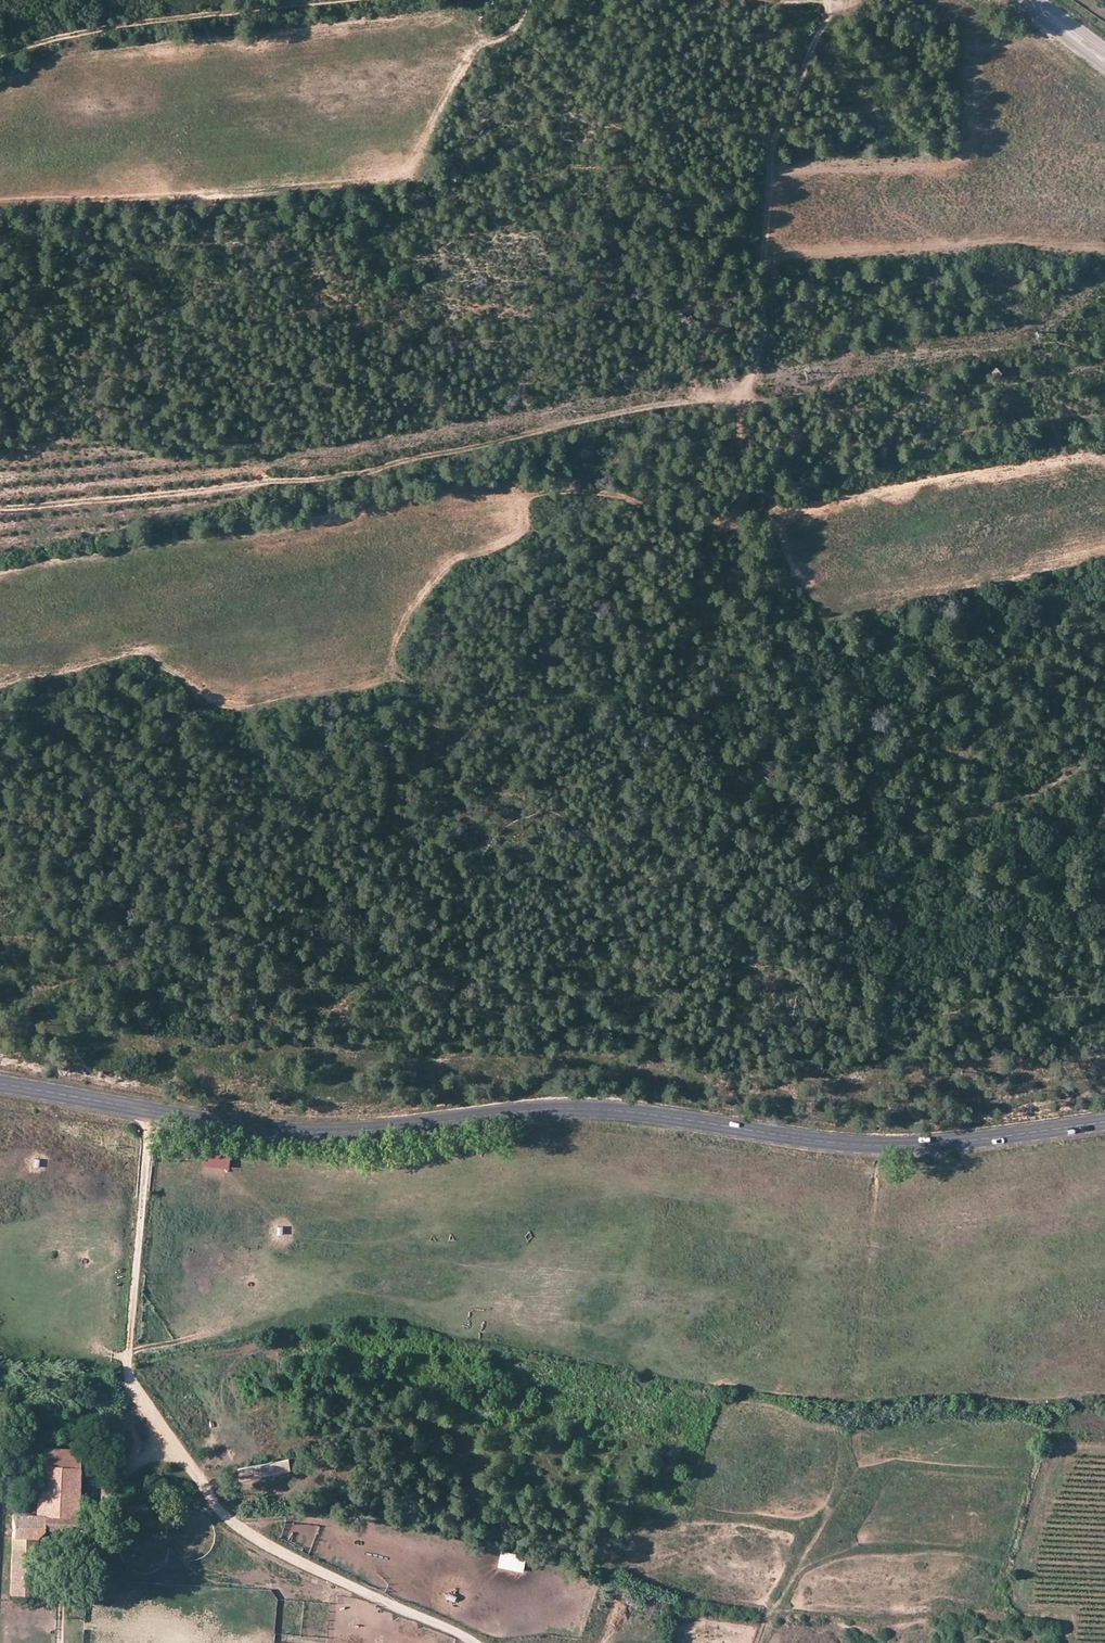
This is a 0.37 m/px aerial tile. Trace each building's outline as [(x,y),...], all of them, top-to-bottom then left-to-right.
[(998,365),(992,371),(998,378),(1005,373),(998,365)] [(228,1168),(230,1152),(204,1149),(202,1165),(228,1168)] [(77,1530),(80,1450),(39,1448),(38,1484),(36,1514),(22,1514),(13,1514),(10,1594),(28,1594),(28,1587),(35,1588),(36,1536),(43,1529),(77,1530)] [(239,1478),(291,1468),(289,1459),(237,1469),(239,1478)] [(36,1514),(38,1484),(22,1484),(22,1514),(36,1514)] [(524,1572),(527,1556),(501,1550),(498,1567),(524,1572)]
